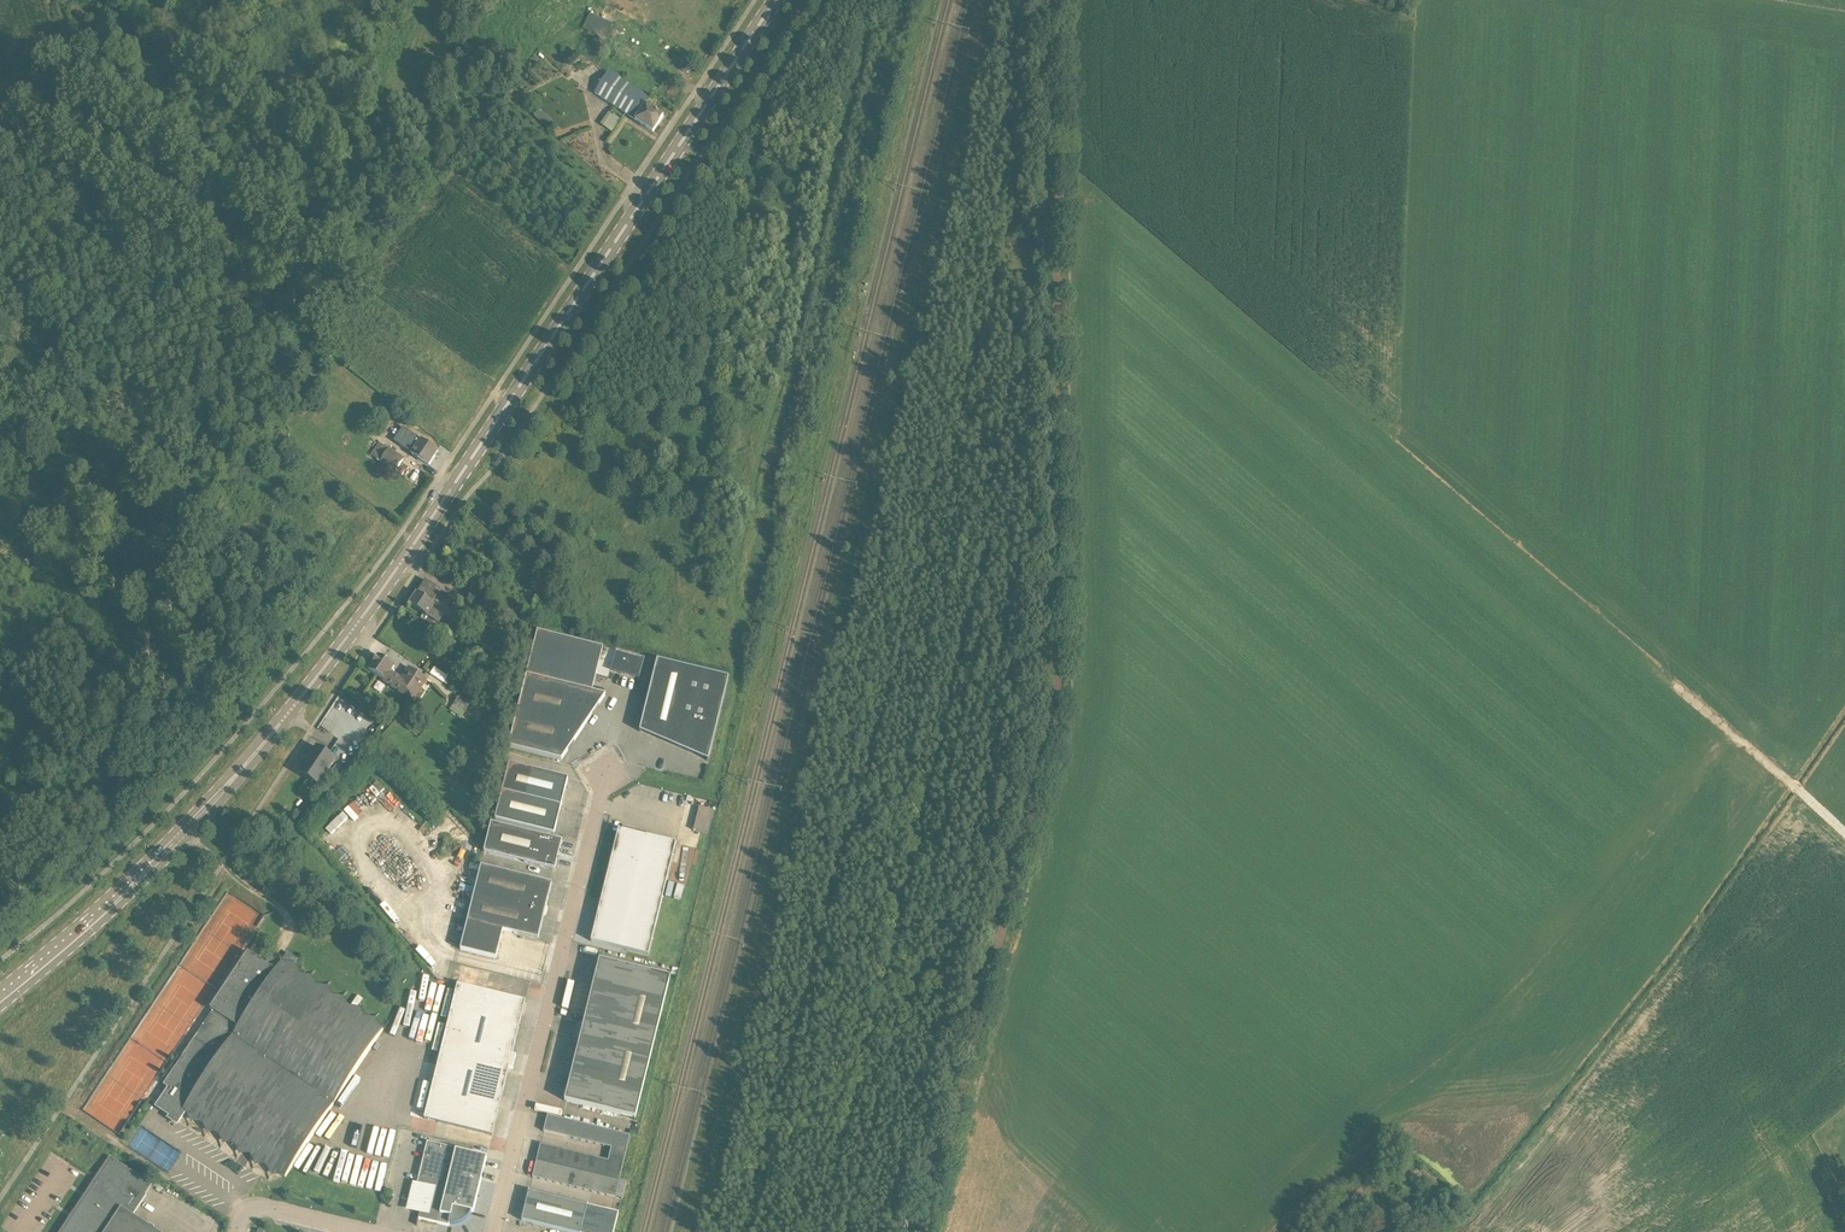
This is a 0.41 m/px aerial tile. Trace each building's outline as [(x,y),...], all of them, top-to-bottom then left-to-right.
[(581,8),(575,23),(593,31),(600,15),(581,8)] [(687,61),(686,64),(682,70),(687,73),(693,65),(687,61)] [(650,98),(640,91),(609,70),(595,91),(635,119),(646,104),(650,98)] [(646,104),(635,119),(643,125),(653,132),(663,116),(646,104)] [(546,128),(550,124),(538,112),(533,116),(546,128)] [(602,126),(611,132),(620,119),(610,113),(602,126)] [(414,447),(410,453),(429,465),(438,452),(405,430),(400,438),(414,447)] [(388,448),(380,461),(395,471),(404,459),(388,448)] [(450,635),(456,639),(463,629),(444,616),(432,608),(434,605),(432,603),(436,596),(445,602),(449,596),(425,580),(416,593),(409,604),(422,613),(419,618),(429,625),(429,626),(443,636),(447,630),(451,633),(450,635)] [(465,625),(477,607),(465,599),(453,617),(465,625)] [(603,648),(538,631),(527,675),(592,691),(596,676),(609,679),(611,669),(616,651),(603,647),(603,648)] [(611,669),(640,677),(645,658),(617,650),(616,651),(611,669)] [(382,682),(412,703),(422,688),(419,685),(420,683),(424,685),(427,680),(408,667),(404,673),(408,675),(407,677),(403,675),(400,680),(390,673),(394,666),(378,655),(368,670),(383,680),(382,682)] [(639,727),(708,757),(729,675),(658,656),(639,727)] [(430,674),(444,683),(448,677),(435,667),(430,674)] [(606,695),(592,691),(527,675),(509,746),(562,760),(606,695)] [(452,703),(464,711),(471,700),(459,692),(452,703)] [(369,711),(374,704),(365,698),(361,705),(369,711)] [(336,760),(317,747),(300,773),(318,786),(336,760)] [(531,769),(509,764),(495,819),(554,834),(561,806),(524,797),(531,769)] [(561,806),(568,778),(531,769),(524,797),(561,806)] [(714,810),(699,806),(693,830),(708,834),(714,810)] [(330,832),(347,817),(343,813),(327,828),(330,832)] [(490,820),(483,848),(553,866),(560,838),(490,820)] [(591,941),(647,955),(675,842),(647,835),(646,839),(633,836),(635,829),(623,826),(616,857),(612,856),(591,941)] [(503,930),(538,939),(552,883),(481,865),(460,949),(496,958),(503,930)] [(285,1177),(333,1103),(382,1030),(281,962),(276,970),(248,952),(211,1009),(213,1011),(164,1084),(170,1089),(160,1106),(174,1116),(173,1118),(177,1121),(179,1119),(180,1119),(185,1110),(285,1177)] [(599,959),(564,1100),(635,1118),(670,977),(599,959)] [(458,983),(443,1044),(514,1062),(516,1055),(512,1054),(525,1000),(458,983)] [(514,1062),(443,1044),(424,1118),(492,1135),(509,1067),(513,1068),(514,1062)] [(630,1136),(548,1115),(544,1131),(611,1148),(608,1161),(541,1144),(532,1177),(615,1198),(630,1136)] [(487,1156),(456,1148),(427,1141),(417,1183),(411,1181),(405,1210),(419,1213),(418,1218),(449,1226),(450,1222),(453,1222),(460,1221),(462,1220),(465,1218),(469,1212),(470,1210),(474,1211),(487,1156)] [(132,1214),(152,1184),(110,1157),(60,1231),(160,1231),(132,1214)] [(571,1231),(581,1231),(587,1205),(529,1191),(522,1220),(571,1231)]
